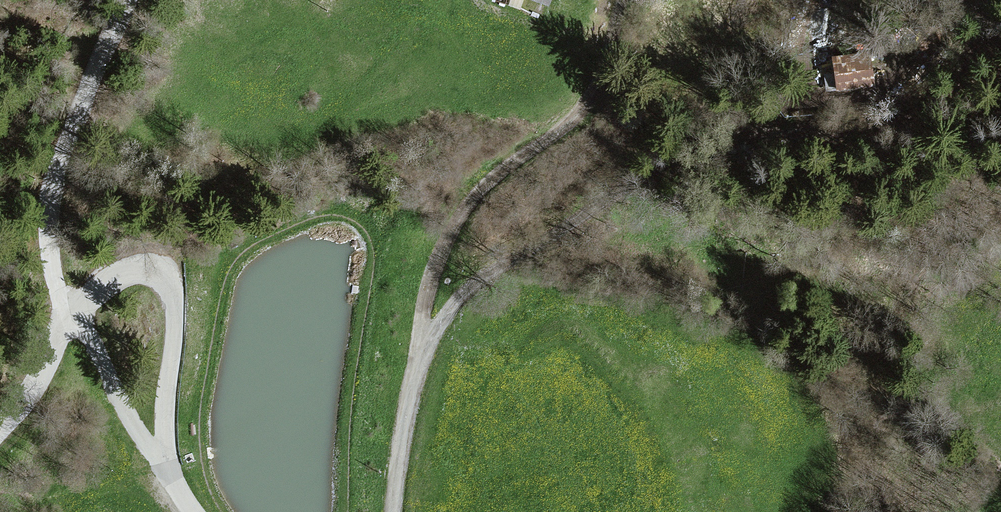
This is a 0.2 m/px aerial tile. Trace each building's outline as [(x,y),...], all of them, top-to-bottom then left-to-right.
[(864,50),(834,55),(839,86),(869,82),(864,50)]
